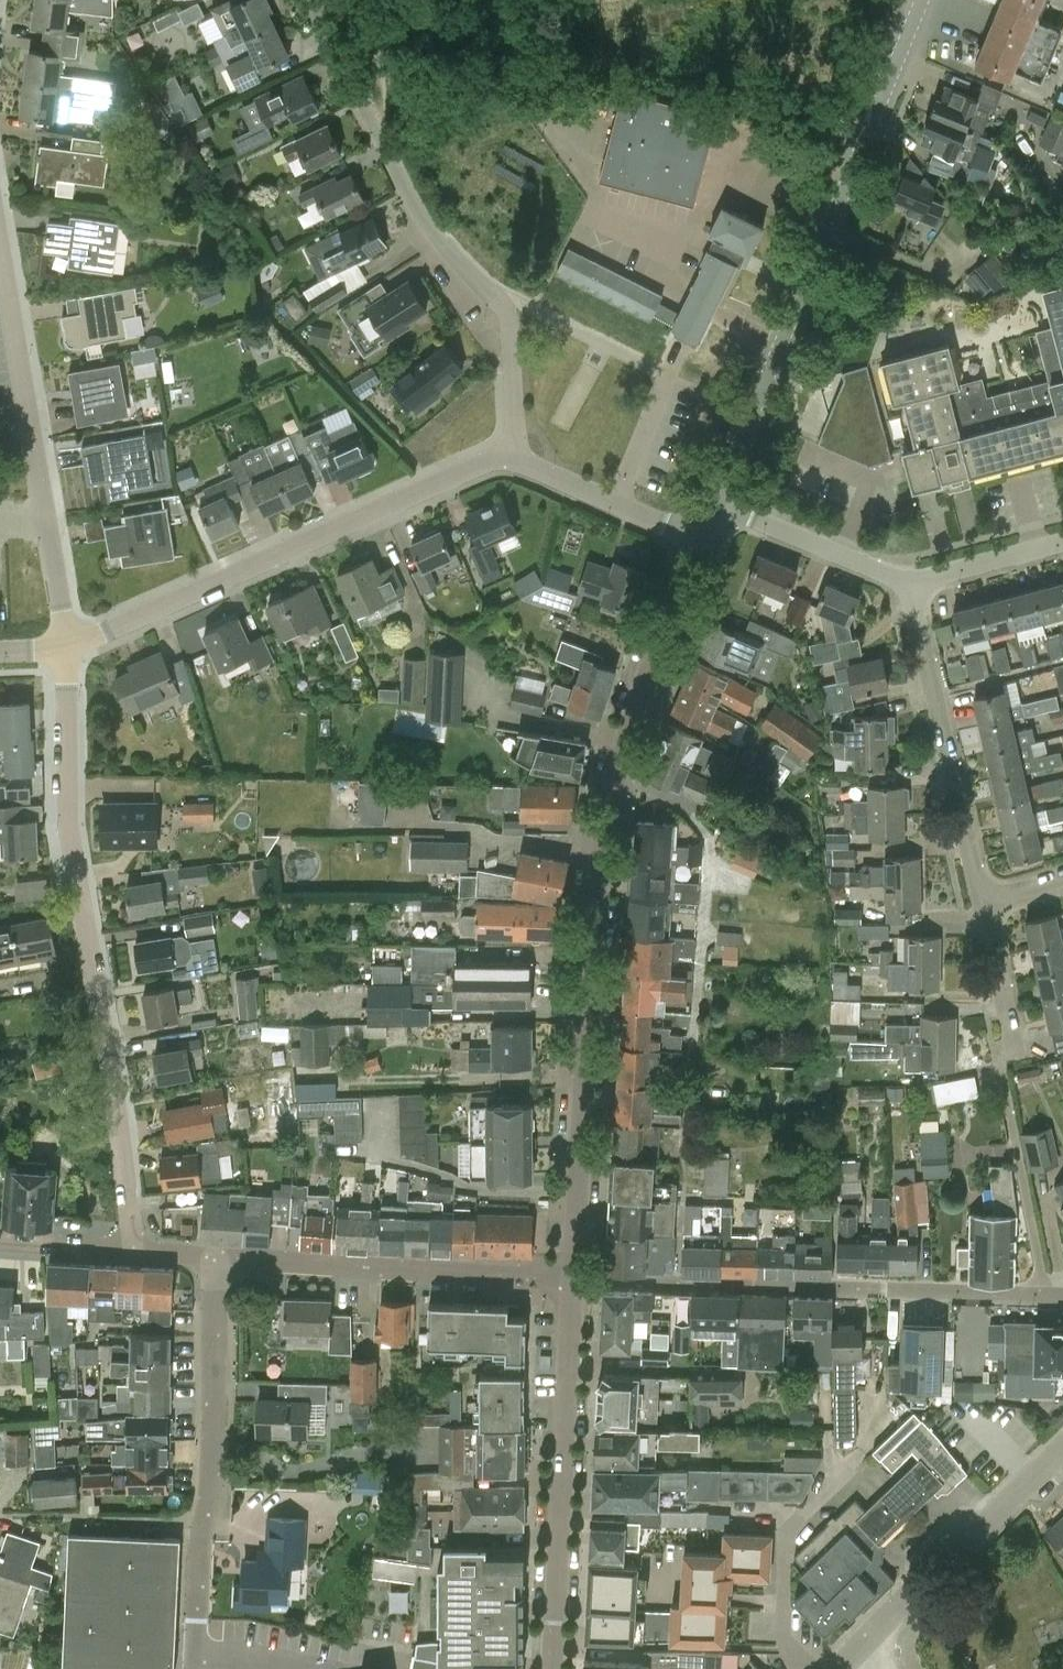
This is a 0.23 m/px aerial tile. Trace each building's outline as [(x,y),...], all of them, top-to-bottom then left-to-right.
[(68,10),(114,16),(114,4),(85,0),(37,0),(33,26),(44,27),(42,40),(83,46),(84,33),(65,30),(68,10)] [(238,22),(246,38),(274,25),(268,12),(272,10),(267,0),(228,0),(210,9),(221,30),(238,22)] [(998,0),(974,0),(995,8),(998,0)] [(1016,72),(1042,83),(1062,33),(1061,27),(1039,18),(1045,2),(1041,0),(996,0),(996,2),(1000,4),(975,65),(1009,79),(1012,71),(1016,72)] [(179,12),(185,25),(205,15),(198,2),(179,12)] [(252,55),(254,54),(261,69),(290,56),(274,25),(246,38),(219,52),(226,67),(229,66),(240,91),(263,79),(252,55)] [(60,74),(62,58),(81,60),(83,46),(42,40),(40,53),(30,52),(26,84),(87,92),(115,95),(117,82),(60,74)] [(175,76),(160,83),(169,102),(184,95),(175,76)] [(280,116),(288,112),(293,122),(320,109),(304,76),(255,100),(267,126),(281,119),(280,116)] [(85,104),(87,92),(26,84),(21,116),(67,122),(70,102),(85,104)] [(931,111),(930,114),(964,128),(979,135),(991,107),(945,87),(940,99),(937,98),(936,101),(933,102),(930,108),(931,111)] [(623,88),(599,178),(695,203),(718,113),(623,88)] [(150,118),(150,137),(167,138),(169,119),(159,103),(142,100),(140,117),(150,118)] [(927,131),(921,144),(952,158),(946,172),(964,180),(971,165),(967,163),(972,152),(979,135),(964,128),(930,114),(929,117),(927,117),(924,124),(925,125),(923,129),(927,131)] [(1038,142),(1059,153),(1062,155),(1062,122),(1051,116),(1038,142)] [(207,118),(192,124),(198,140),(214,134),(207,118)] [(295,175),(310,168),(341,153),(328,126),(297,141),(296,139),(282,146),(295,175)] [(251,131),(231,140),(238,155),(258,145),(251,131)] [(41,146),(36,183),(58,186),(58,180),(104,186),(108,155),(101,154),(103,139),(73,135),(71,149),(41,146)] [(934,225),(941,210),(928,204),(935,188),(910,159),(892,202),(909,209),(907,214),(934,225)] [(240,181),(232,162),(214,170),(222,189),(240,181)] [(304,207),(319,200),(328,217),(363,200),(351,175),(330,185),(328,181),(299,195),(304,207)] [(709,234),(715,237),(709,250),(707,250),(700,264),(703,265),(691,289),(673,325),(673,326),(671,332),(685,339),(698,345),(701,340),(719,305),(738,267),(740,268),(748,254),(751,255),(765,226),(723,205),(709,234)] [(120,223),(71,216),(70,224),(48,221),(44,252),(70,255),(68,268),(113,274),(120,223)] [(321,281),(356,263),(370,255),(369,254),(386,245),(373,219),(342,234),(338,228),(325,235),(326,237),(305,248),(321,281)] [(1019,255),(1006,243),(997,253),(1014,269),(1012,271),(1020,278),(1028,270),(1023,265),(1032,255),(1025,248),(1038,235),(1031,228),(1014,245),(1022,252),(1019,255)] [(556,274),(650,321),(663,295),(569,247),(556,274)] [(1042,253),(1046,265),(1052,264),(1052,263),(1062,260),(1062,248),(1042,253)] [(964,280),(978,296),(991,285),(995,290),(1013,274),(993,251),(975,267),(976,269),(964,280)] [(318,313),(348,294),(340,280),(322,291),(317,283),(304,291),(318,313)] [(338,310),(352,332),(350,333),(365,356),(382,345),(380,341),(387,337),(388,339),(408,327),(405,323),(427,309),(423,303),(426,302),(415,286),(413,287),(409,282),(382,299),(374,287),(338,310)] [(218,283),(197,292),(203,308),(224,299),(218,283)] [(1043,291),(1052,328),(1036,332),(1048,380),(987,396),(982,377),(957,384),(947,344),(881,362),(892,403),(903,400),(915,447),(902,451),(913,490),(1062,450),(1062,286),(1043,291)] [(126,337),(123,317),(136,315),(134,302),(138,302),(135,289),(79,298),(82,315),(63,318),(65,327),(66,340),(67,343),(68,345),(71,346),(74,347),(86,347),(87,346),(88,345),(88,343),(126,337)] [(282,303),(296,321),(308,311),(294,293),(282,303)] [(312,324),(308,343),(328,347),(332,328),(312,324)] [(146,348),(161,338),(155,328),(140,338),(146,348)] [(990,356),(1010,347),(1004,333),(984,342),(990,356)] [(152,345),(129,349),(135,379),(157,375),(152,345)] [(464,369),(445,345),(397,383),(418,411),(439,395),(436,391),(464,369)] [(80,422),(127,414),(118,366),(72,374),(80,422)] [(891,460),(866,366),(841,373),(843,380),(817,444),(865,464),(866,467),(891,460)] [(372,367),(350,380),(359,395),(360,393),(363,398),(374,392),(371,387),(381,381),(372,367)] [(326,427),(306,436),(313,451),(318,462),(332,456),(343,480),(375,465),(362,436),(336,448),(326,427)] [(290,502),(315,491),(299,457),(313,451),(306,436),(305,436),(301,429),(265,446),(269,454),(290,502)] [(146,435),(82,446),(89,484),(126,478),(128,489),(154,484),(146,435)] [(238,486),(251,480),(265,513),(290,502),(269,454),(245,466),(240,456),(227,462),(234,475),(233,476),(238,486)] [(239,526),(229,504),(243,497),(238,486),(233,476),(204,489),(210,503),(200,507),(213,537),(239,526)] [(501,566),(490,542),(516,531),(502,500),(480,509),(481,512),(469,517),(480,541),(467,547),(480,575),(501,566)] [(167,509),(125,516),(126,523),(105,527),(110,557),(121,555),(123,567),(176,558),(167,509)] [(426,537),(412,544),(422,568),(412,572),(422,595),(438,587),(429,567),(434,565),(447,571),(462,564),(458,554),(452,556),(441,531),(437,532),(436,529),(425,534),(426,537)] [(786,597),(796,570),(759,555),(741,600),(755,606),(762,588),(786,597)] [(372,558),(337,574),(355,614),(404,592),(393,567),(379,573),(372,558)] [(578,589),(590,593),(604,597),(603,601),(634,612),(647,573),(616,562),(613,570),(587,561),(578,589)] [(509,581),(518,595),(540,580),(531,567),(509,581)] [(523,598),(554,608),(561,589),(544,584),(523,598)] [(817,608),(821,610),(826,640),(810,644),(814,663),(863,653),(860,636),(852,638),(848,622),(858,597),(827,584),(817,608)] [(1033,590),(1041,621),(1062,615),(1062,597),(1059,584),(1033,590)] [(282,635),(306,625),(311,636),(332,626),(313,585),(269,605),(282,635)] [(1033,590),(1007,597),(1014,627),(1041,621),(1033,590)] [(808,599),(796,594),(785,619),(797,624),(808,599)] [(988,634),(1014,627),(1007,597),(980,604),(988,634)] [(960,641),(988,634),(980,604),(952,611),(960,641)] [(250,641),(239,617),(204,634),(220,670),(250,657),(255,669),(275,660),(263,635),(250,641)] [(359,656),(344,622),(331,628),(346,662),(359,656)] [(710,622),(699,648),(733,666),(751,674),(764,644),(745,636),(744,639),(710,622)] [(771,628),(764,644),(782,652),(787,654),(787,653),(791,655),(797,639),(771,628)] [(1051,660),(1062,657),(1062,647),(1059,633),(1045,636),(1051,660)] [(1024,666),(1038,663),(1032,638),(1018,642),(1024,666)] [(555,658),(582,668),(578,678),(610,690),(618,669),(601,663),(604,655),(561,640),(555,658)] [(991,650),(997,674),(1012,670),(1005,647),(991,650)] [(131,713),(177,692),(183,704),(196,698),(184,658),(167,666),(161,652),(142,660),(144,665),(115,678),(131,713)] [(429,652),(425,721),(460,723),(464,654),(429,652)] [(985,678),(978,654),(964,658),(971,681),(985,678)] [(834,669),(837,682),(819,686),(824,715),(835,712),(855,707),(852,693),(854,693),(887,685),(881,657),(848,665),(848,666),(834,669)] [(401,701),(424,702),(427,659),(403,658),(401,701)] [(758,697),(750,689),(728,677),(694,660),(684,686),(715,702),(716,702),(718,699),(736,707),(750,715),(758,697)] [(1053,668),(1059,694),(1062,693),(1062,666),(1053,668)] [(517,674),(510,708),(542,715),(547,695),(543,694),(546,680),(517,674)] [(549,698),(569,705),(601,716),(610,690),(578,678),(574,689),(554,682),(549,698)] [(748,725),(735,718),(714,708),(716,702),(715,702),(684,686),(674,711),(728,737),(740,743),(748,725)] [(1057,695),(1008,705),(1005,691),(973,699),(979,726),(1011,720),(1061,709),(1057,695)] [(812,722),(824,716),(815,699),(803,705),(812,722)] [(759,727),(789,747),(806,759),(822,736),(775,704),(759,727)] [(31,740),(29,705),(0,706),(0,744),(4,743),(5,777),(36,776),(35,740),(31,740)] [(852,718),(852,727),(836,728),(835,712),(824,715),(827,729),(830,729),(830,743),(887,741),(895,741),(894,717),(852,718)] [(1011,720),(980,726),(986,753),(1018,746),(1032,743),(1037,742),(1033,727),(1027,729),(1014,732),(1011,720)] [(668,724),(656,750),(690,766),(691,763),(727,779),(734,761),(699,745),(701,739),(668,724)] [(530,770),(546,773),(546,775),(585,784),(594,744),(555,735),(555,736),(542,733),(541,735),(524,732),(517,756),(532,765),(530,770)] [(853,758),(853,770),(851,770),(851,778),(869,778),(869,769),(887,769),(887,741),(830,743),(824,743),(822,750),(818,749),(813,763),(828,766),(832,757),(853,758)] [(1018,746),(986,753),(992,780),(1024,773),(1036,770),(1036,771),(1038,771),(1060,765),(1057,752),(1048,754),(1035,757),(1032,743),(1018,746)] [(795,775),(806,759),(789,747),(779,761),(770,777),(777,781),(786,768),(795,775)] [(644,776),(702,802),(697,814),(717,828),(723,810),(704,802),(712,783),(688,771),(690,766),(656,750),(644,776)] [(768,754),(765,758),(758,770),(770,777),(779,761),(768,754)] [(1024,773),(992,780),(998,806),(1030,799),(1024,773)] [(1040,782),(1039,782),(1042,797),(1062,792),(1062,779),(1062,776),(1040,782)] [(816,777),(816,794),(840,793),(839,777),(816,777)] [(385,823),(387,783),(361,781),(358,822),(385,823)] [(488,808),(521,809),(521,819),(503,819),(503,834),(526,834),(526,820),(574,821),(575,788),(522,787),(488,787),(488,808)] [(910,789),(902,787),(868,788),(868,800),(848,800),(848,796),(840,796),(840,801),(839,801),(839,814),(840,814),(841,815),(902,814),(902,810),(910,807),(910,789)] [(1030,799),(998,806),(1005,833),(1036,826),(1033,813),(1030,799)] [(7,856),(38,855),(37,820),(43,820),(42,804),(0,806),(0,841),(2,840),(2,856),(7,856)] [(102,805),(103,846),(157,845),(157,804),(102,805)] [(183,806),(183,821),(214,821),(214,805),(183,806)] [(1046,810),(1049,824),(1050,824),(1062,821),(1062,806),(1046,810)] [(903,840),(902,814),(841,815),(841,820),(845,820),(845,828),(855,828),(855,833),(869,832),(869,840),(903,840)] [(638,821),(635,860),(670,862),(676,862),(701,863),(702,845),(687,844),(687,846),(676,846),(678,824),(638,821)] [(1005,833),(1011,861),(1043,854),(1043,852),(1054,850),(1055,852),(1062,850),(1062,835),(1050,838),(1044,839),(1040,840),(1037,827),(1036,826),(1005,833)] [(411,833),(410,869),(468,870),(469,834),(450,834),(450,842),(444,841),(444,834),(411,833)] [(716,845),(734,853),(736,854),(729,868),(754,878),(763,858),(738,848),(741,842),(721,833),(716,845)] [(825,834),(826,849),(849,848),(849,833),(825,834)] [(849,850),(849,848),(826,849),(823,849),(826,865),(855,865),(855,850),(849,850)] [(476,894),(515,892),(560,901),(568,863),(522,854),(518,876),(477,868),(477,875),(460,875),(460,896),(476,894)] [(849,871),(849,885),(918,884),(918,857),(884,858),(884,866),(872,866),(872,865),(862,865),(862,871),(849,871)] [(629,869),(628,879),(634,882),(633,894),(699,899),(700,884),(674,882),(676,862),(670,862),(635,860),(635,866),(629,869)] [(208,865),(179,869),(181,886),(210,882),(208,865)] [(9,879),(10,896),(37,895),(36,877),(9,879)] [(177,890),(163,892),(161,880),(127,886),(131,914),(166,909),(166,907),(180,905),(177,890)] [(849,899),(885,898),(885,910),(919,910),(918,884),(849,885),(849,899)] [(631,924),(630,934),(670,937),(672,911),(698,914),(699,899),(633,894),(631,924)] [(456,898),(421,899),(422,919),(457,918),(456,898)] [(463,934),(476,935),(516,937),(516,903),(477,901),(477,914),(464,914),(461,917),(460,930),(463,934)] [(559,905),(516,903),(516,937),(558,939),(559,905)] [(835,924),(858,924),(858,909),(835,909),(835,924)] [(214,913),(184,917),(187,936),(216,933),(214,913)] [(1025,922),(1031,949),(1061,942),(1055,915),(1025,922)] [(50,919),(13,925),(19,963),(56,957),(50,919)] [(19,963),(13,925),(0,927),(0,966),(19,963)] [(717,945),(723,945),(722,965),(738,965),(739,947),(742,947),(744,933),(718,931),(717,945)] [(695,939),(670,937),(630,934),(627,971),(670,974),(671,960),(679,960),(679,955),(693,956),(694,951),(695,939)] [(183,936),(170,938),(170,937),(136,942),(141,971),(175,966),(174,964),(188,962),(193,955),(191,940),(183,936)] [(905,937),(905,961),(939,962),(939,937),(905,937)] [(1061,942),(1031,949),(1037,976),(1062,970),(1062,951),(1061,942)] [(455,984),(531,985),(532,963),(456,962),(456,946),(412,945),(412,983),(455,982),(455,984)] [(871,952),(871,962),(892,962),(892,948),(879,948),(879,952),(871,952)] [(939,990),(939,962),(905,961),(892,962),(871,962),(866,962),(866,977),(905,977),(905,990),(939,990)] [(373,983),(402,982),(402,965),(373,965),(373,983)] [(1037,976),(1044,1005),(1062,1000),(1062,970),(1037,976)] [(684,998),(686,976),(673,974),(670,974),(627,971),(624,1009),(651,1011),(665,1012),(667,996),(684,998)] [(845,996),(846,974),(832,973),(831,995),(845,996)] [(235,978),(239,1018),(259,1016),(256,990),(260,990),(259,975),(235,978)] [(369,1023),(387,1023),(432,1022),(432,1006),(455,1006),(531,1007),(531,985),(455,984),(455,982),(412,983),(402,982),(373,983),(369,983),(369,1023)] [(191,987),(174,990),(173,987),(143,993),(149,1024),(179,1019),(176,1004),(193,1002),(191,987)] [(830,1040),(835,1040),(849,1040),(857,1041),(859,1026),(860,1026),(861,1001),(832,1000),(830,1040)] [(1044,1005),(1050,1030),(1051,1030),(1056,1053),(1062,1052),(1062,1000),(1044,1005)] [(671,1028),(664,1027),(650,1026),(651,1011),(624,1009),(622,1046),(683,1051),(683,1049),(682,1049),(683,1035),(670,1034),(671,1028)] [(885,1023),(885,1041),(955,1043),(956,1017),(921,1016),(921,1024),(885,1023)] [(300,1046),(293,1046),(293,1065),(330,1064),(330,1045),(346,1044),(346,1023),(329,1024),(303,1025),(300,1025),(300,1046)] [(258,1038),(288,1038),(288,1025),(258,1025),(258,1038)] [(451,1065),(494,1065),(532,1064),(532,1027),(493,1028),(494,1047),(470,1047),(470,1048),(451,1049),(451,1065)] [(193,1076),(189,1056),(205,1053),(202,1036),(180,1040),(181,1049),(155,1054),(160,1082),(193,1076)] [(849,1040),(835,1040),(834,1054),(848,1055),(849,1040)] [(852,1041),(852,1055),(871,1055),(871,1042),(852,1041)] [(885,1041),(885,1054),(909,1054),(909,1051),(920,1051),(920,1069),(955,1070),(955,1043),(885,1041)] [(681,1072),(683,1051),(622,1046),(619,1084),(654,1087),(662,1087),(663,1071),(681,1072)] [(37,1078),(64,1069),(59,1054),(32,1062),(37,1078)] [(842,1066),(842,1056),(833,1056),(833,1077),(840,1077),(840,1066),(842,1066)] [(1017,1072),(1019,1083),(1042,1078),(1040,1067),(1017,1072)] [(287,1068),(269,1069),(273,1139),(290,1138),(287,1068)] [(934,1084),(938,1105),(979,1096),(974,1076),(934,1084)] [(659,1124),(664,1124),(681,1125),(682,1113),(652,1112),(654,1087),(619,1084),(616,1121),(659,1124)] [(201,1088),(203,1105),(165,1111),(170,1139),(214,1132),(213,1130),(229,1128),(227,1114),(228,1114),(223,1085),(201,1088)] [(885,1103),(884,1088),(859,1088),(859,1112),(883,1111),(882,1104),(885,1103)] [(401,1156),(415,1158),(439,1167),(438,1132),(427,1132),(426,1093),(399,1094),(401,1156)] [(532,1178),(532,1105),(511,1105),(511,1095),(472,1096),(472,1105),(470,1105),(471,1178),(532,1178)] [(299,1115),(335,1114),(362,1113),(362,1096),(299,1098),(299,1115)] [(363,1140),(362,1113),(335,1114),(335,1141),(363,1140)] [(920,1121),(925,1178),(950,1176),(946,1130),(939,1131),(938,1120),(920,1121)] [(616,1121),(613,1158),(655,1162),(656,1162),(659,1124),(616,1121)] [(1052,1127),(1020,1134),(1029,1172),(1060,1165),(1052,1127)] [(217,1152),(199,1154),(199,1153),(160,1158),(164,1187),(202,1182),(202,1181),(222,1179),(220,1154),(240,1152),(240,1139),(216,1140),(217,1152)] [(700,1155),(700,1191),(725,1191),(725,1155),(700,1155)] [(19,1158),(18,1170),(8,1170),(3,1224),(53,1228),(57,1173),(47,1173),(48,1160),(19,1158)] [(613,1158),(610,1195),(675,1200),(676,1186),(653,1184),(655,1162),(613,1158)] [(862,1196),(860,1160),(832,1161),(833,1197),(862,1196)] [(892,1166),(892,1178),(918,1177),(918,1165),(892,1166)] [(971,1215),(971,1246),(957,1246),(957,1267),(971,1267),(971,1281),(1013,1283),(1015,1215),(1009,1168),(989,1167),(996,1215),(971,1215)] [(397,1199),(408,1200),(410,1180),(398,1179),(397,1199)] [(1054,1186),(1062,1199),(1062,1179),(1054,1186)] [(927,1181),(912,1181),(894,1183),(897,1235),(888,1235),(887,1270),(916,1271),(917,1235),(914,1201),(929,1201),(927,1181)] [(201,1240),(245,1243),(249,1194),(230,1192),(230,1194),(205,1192),(205,1203),(204,1203),(201,1240)] [(293,1197),(273,1195),(249,1194),(245,1243),(270,1244),(271,1224),(291,1225),(293,1197)] [(673,1236),(675,1200),(610,1195),(608,1233),(634,1235),(634,1234),(673,1236)] [(863,1270),(887,1270),(888,1235),(887,1235),(888,1218),(889,1197),(873,1196),(871,1216),(871,1235),(863,1235),(863,1270)] [(291,1225),(303,1226),(302,1247),(332,1250),(335,1214),(334,1214),(335,1199),(293,1197),(291,1225)] [(409,1201),(409,1207),(406,1253),(430,1254),(433,1202),(409,1201)] [(443,1203),(433,1202),(430,1254),(451,1255),(453,1213),(443,1212),(443,1203)] [(682,1203),(683,1225),(700,1224),(699,1202),(682,1203)] [(811,1204),(811,1217),(831,1217),(831,1204),(811,1204)] [(382,1205),(382,1209),(380,1251),(406,1253),(409,1207),(382,1205)] [(837,1269),(863,1270),(863,1235),(856,1234),(856,1206),(839,1205),(839,1234),(838,1234),(837,1269)] [(337,1249),(380,1251),(382,1209),(338,1208),(337,1249)] [(795,1208),(768,1208),(768,1218),(795,1219),(795,1208)] [(469,1210),(454,1209),(453,1213),(451,1255),(476,1256),(477,1219),(469,1219),(469,1210)] [(477,1213),(477,1219),(476,1256),(533,1257),(533,1215),(477,1213)] [(757,1236),(732,1235),(733,1215),(721,1215),(720,1276),(757,1277),(757,1236)] [(605,1271),(665,1272),(665,1260),(673,1260),(674,1236),(673,1236),(634,1234),(634,1235),(608,1233),(605,1271)] [(683,1247),(681,1275),(720,1276),(721,1234),(700,1234),(700,1247),(683,1247)] [(795,1237),(772,1236),(757,1236),(757,1277),(794,1277),(794,1244),(795,1237)] [(814,1244),(794,1244),(794,1277),(832,1278),(831,1238),(814,1238),(814,1244)] [(49,1262),(47,1300),(48,1300),(54,1345),(73,1342),(73,1321),(68,1321),(69,1301),(89,1302),(90,1264),(49,1262)] [(115,1310),(112,1302),(117,1302),(118,1266),(90,1264),(89,1302),(90,1302),(89,1319),(115,1320),(115,1310)] [(140,1304),(143,1304),(146,1267),(118,1266),(117,1302),(117,1303),(124,1303),(123,1321),(141,1321),(142,1309),(140,1304)] [(171,1324),(172,1305),(174,1269),(146,1267),(143,1304),(151,1304),(149,1322),(171,1324)] [(46,1336),(45,1311),(12,1312),(14,1286),(0,1285),(0,1337),(46,1336)] [(634,1291),(634,1292),(603,1291),(602,1311),(648,1314),(653,1315),(654,1292),(634,1291)] [(693,1294),(692,1333),(739,1335),(740,1296),(693,1294)] [(351,1314),(332,1313),(333,1297),(286,1296),(285,1333),(330,1334),(329,1352),(352,1352),(351,1314)] [(787,1297),(740,1296),(739,1335),(738,1365),(784,1367),(787,1297)] [(819,1368),(833,1368),(833,1321),(833,1299),(794,1297),(794,1337),(816,1337),(816,1347),(819,1347),(819,1368)] [(410,1302),(381,1301),(381,1322),(376,1322),(376,1337),(409,1338),(410,1302)] [(525,1373),(526,1359),(527,1317),(509,1316),(509,1306),(429,1304),(428,1345),(432,1345),(432,1346),(487,1347),(486,1374),(480,1374),(480,1425),(525,1425),(525,1373)] [(653,1320),(653,1315),(648,1314),(602,1311),(601,1349),(632,1351),(632,1336),(647,1336),(648,1320),(653,1320)] [(857,1432),(856,1358),(863,1358),(862,1321),(833,1321),(833,1368),(835,1432),(857,1432)] [(674,1323),(673,1352),(688,1352),(690,1352),(690,1323),(674,1323)] [(900,1389),(911,1389),(911,1403),(927,1404),(927,1390),(941,1390),(944,1325),(903,1323),(901,1362),(889,1361),(888,1388),(900,1388),(900,1389)] [(988,1356),(1005,1356),(1004,1387),(1004,1395),(1020,1395),(1062,1396),(1062,1326),(988,1324),(988,1356)] [(670,1350),(669,1350),(669,1333),(651,1333),(650,1350),(643,1350),(643,1364),(669,1365),(670,1350)] [(113,1344),(112,1358),(171,1359),(171,1335),(132,1334),(132,1350),(125,1345),(113,1344)] [(51,1344),(32,1344),(33,1376),(52,1376),(51,1344)] [(95,1363),(95,1346),(73,1345),(73,1362),(95,1363)] [(671,1352),(671,1364),(688,1364),(688,1352),(673,1352),(671,1352)] [(377,1357),(352,1357),(352,1412),(370,1412),(370,1399),(377,1399),(377,1357)] [(131,1368),(131,1384),(171,1385),(171,1384),(170,1384),(171,1359),(112,1358),(112,1372),(124,1372),(131,1368)] [(705,1376),(690,1376),(690,1427),(700,1429),(709,1429),(710,1404),(741,1403),(740,1370),(705,1370),(705,1376)] [(604,1424),(637,1425),(637,1430),(655,1430),(656,1421),(657,1421),(659,1377),(607,1375),(604,1373),(597,1384),(599,1385),(597,1413),(596,1414),(602,1425),(604,1424)] [(992,1398),(992,1380),(951,1379),(951,1398),(992,1398)] [(278,1383),(278,1401),(258,1401),(257,1436),(307,1437),(308,1403),(327,1403),(327,1384),(278,1383)] [(132,1385),(132,1400),(103,1400),(103,1412),(109,1413),(117,1410),(171,1410),(171,1385),(131,1384),(131,1385),(132,1385)] [(451,1390),(450,1417),(462,1417),(462,1390),(451,1390)] [(98,1397),(79,1397),(79,1419),(98,1418),(98,1397)] [(814,1429),(814,1408),(791,1408),(791,1429),(814,1429)] [(811,1584),(795,1600),(826,1633),(847,1613),(850,1617),(860,1608),(864,1611),(896,1581),(875,1559),(885,1548),(881,1543),(949,1478),(956,1485),(968,1473),(940,1439),(914,1411),(873,1451),(881,1460),(892,1472),(912,1453),(919,1459),(866,1510),(856,1500),(836,1519),(833,1516),(827,1521),(829,1523),(794,1556),(806,1568),(801,1573),(811,1584)] [(113,1472),(83,1473),(84,1494),(113,1492),(127,1492),(127,1491),(168,1491),(168,1488),(173,1488),(173,1474),(168,1474),(168,1464),(173,1464),(173,1450),(168,1450),(168,1431),(174,1431),(174,1417),(168,1417),(168,1415),(127,1415),(127,1416),(104,1418),(104,1435),(127,1435),(127,1472),(113,1472)] [(474,1471),(478,1471),(525,1471),(525,1425),(480,1425),(480,1426),(478,1426),(462,1426),(462,1417),(450,1417),(442,1417),(442,1425),(440,1425),(440,1472),(474,1471)] [(54,1421),(33,1422),(35,1446),(55,1445),(55,1437),(54,1421)] [(29,1464),(29,1433),(8,1433),(8,1428),(0,1427),(0,1455),(6,1455),(6,1464),(29,1464)] [(640,1464),(640,1459),(657,1460),(657,1446),(700,1447),(700,1429),(690,1427),(671,1427),(671,1430),(655,1430),(637,1430),(596,1429),(595,1463),(640,1464)] [(55,1445),(35,1446),(36,1468),(55,1467),(55,1445)] [(785,1456),(784,1471),(689,1469),(662,1468),(660,1468),(660,1469),(594,1468),(593,1505),(660,1507),(660,1503),(687,1503),(687,1498),(803,1500),(815,1478),(813,1474),(822,1460),(822,1457),(785,1456)] [(525,1487),(474,1487),(474,1471),(440,1472),(408,1472),(408,1536),(407,1559),(431,1562),(431,1527),(427,1527),(426,1502),(423,1502),(423,1498),(435,1498),(435,1487),(455,1487),(454,1529),(461,1529),(461,1530),(524,1530),(525,1487)] [(30,1503),(36,1503),(36,1505),(78,1501),(76,1476),(34,1480),(35,1485),(29,1486),(30,1503)] [(588,1519),(587,1564),(588,1564),(624,1565),(625,1547),(639,1548),(640,1524),(730,1528),(731,1512),(692,1510),(691,1512),(661,1510),(661,1509),(625,1507),(624,1521),(592,1519),(588,1519)] [(258,1549),(257,1561),(244,1560),(243,1585),(236,1585),(235,1606),(270,1608),(271,1597),(288,1598),(289,1567),(305,1568),(307,1518),(267,1516),(265,1549),(258,1549)] [(1046,1533),(1062,1551),(1062,1517),(1046,1533)] [(46,1571),(32,1567),(40,1543),(8,1532),(1,1554),(0,1554),(0,1557),(4,1558),(0,1570),(0,1571),(32,1583),(50,1589),(53,1574),(46,1571)] [(624,1567),(624,1565),(588,1564),(587,1610),(587,1642),(725,1645),(727,1607),(763,1609),(721,1606),(722,1588),(731,1588),(731,1594),(764,1596),(764,1595),(732,1593),(732,1588),(733,1576),(752,1577),(753,1572),(770,1573),(773,1535),(725,1533),(724,1553),(685,1551),(682,1604),(673,1603),(672,1613),(645,1611),(644,1619),(635,1618),(636,1567),(624,1567)] [(63,1668),(175,1668),(181,1539),(69,1534),(63,1668)] [(417,1653),(475,1668),(482,1668),(523,1668),(524,1641),(524,1611),(524,1580),(524,1548),(487,1548),(487,1547),(445,1547),(445,1567),(439,1567),(439,1584),(446,1584),(447,1611),(439,1611),(439,1629),(449,1629),(449,1641),(449,1648),(427,1648),(427,1641),(418,1642),(417,1653)] [(413,1561),(371,1556),(368,1574),(410,1579),(413,1561)] [(14,1635),(32,1583),(0,1571),(0,1630),(14,1635)] [(50,1591),(41,1588),(36,1598),(48,1602),(50,1591)] [(647,1607),(664,1607),(664,1591),(648,1591),(647,1607)] [(649,1668),(676,1668),(676,1651),(650,1649),(649,1658),(649,1663),(649,1668)] [(723,1653),(706,1652),(706,1668),(722,1668),(723,1653)] [(410,1668),(482,1668),(475,1668),(416,1655),(413,1654),(413,1657),(410,1668)] [(584,1668),(649,1668),(649,1663),(615,1662),(585,1660),(584,1668)] [(751,1661),(750,1662),(753,1665),(750,1668),(759,1668),(751,1661)]
